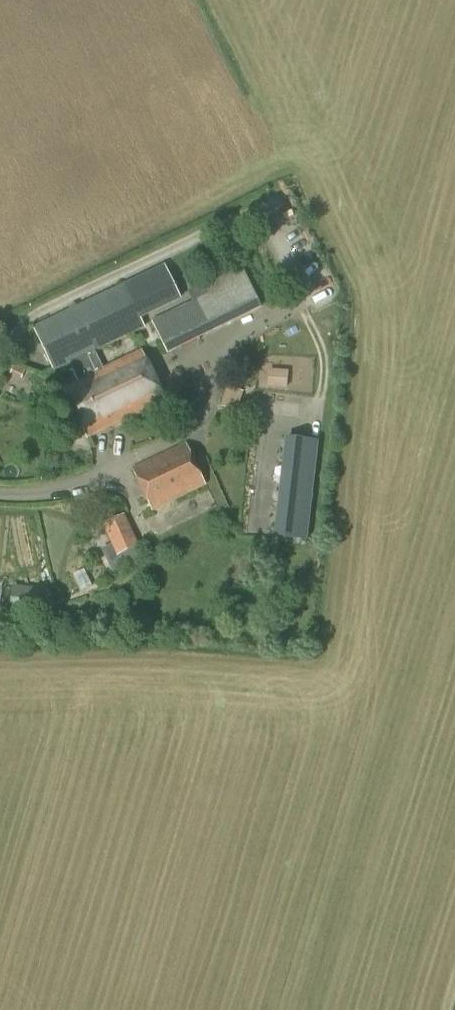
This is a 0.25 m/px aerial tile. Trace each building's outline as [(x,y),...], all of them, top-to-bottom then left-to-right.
[(181,300),(165,265),(162,266),(124,284),(98,296),(32,327),(53,372),(69,364),(72,370),(78,382),(75,384),(64,389),(88,439),(98,435),(135,417),(166,403),(155,381),(142,352),(104,370),(98,359),(95,352),(98,350),(145,328),(140,319),(181,300)] [(151,321),(167,354),(224,326),(209,294),(151,321)] [(286,389),(288,371),(268,370),(267,387),(286,389)] [(318,442),(285,438),(282,461),(316,464),(318,442)] [(152,512),(206,486),(189,451),(185,443),(131,469),(152,512)] [(316,464),(282,461),(280,484),(313,487),(316,464)] [(313,487),(280,484),(277,507),(311,510),(313,487)] [(311,510),(277,507),(275,530),(308,533),(311,510)] [(5,599),(11,515),(0,514),(0,598),(5,599)] [(103,525),(109,540),(131,530),(124,516),(103,525)] [(308,533),(275,530),(274,538),(307,541),(308,533)] [(33,605),(46,599),(38,582),(25,587),(33,605)]
